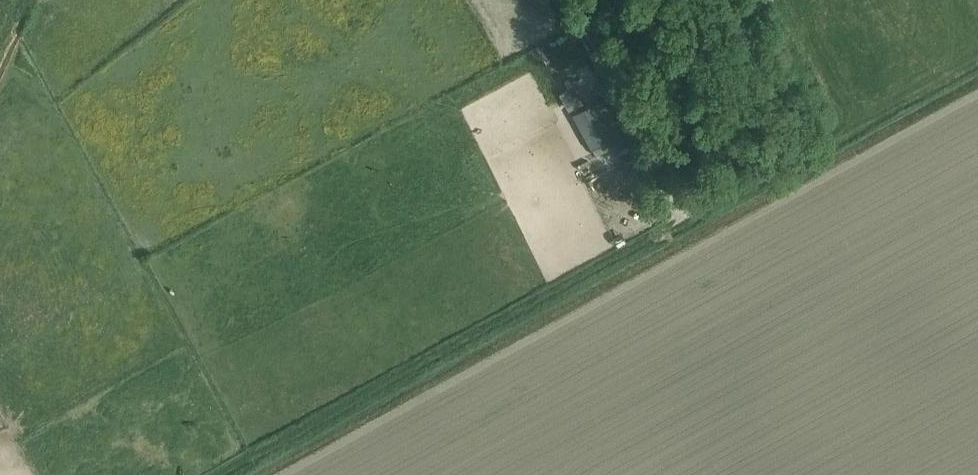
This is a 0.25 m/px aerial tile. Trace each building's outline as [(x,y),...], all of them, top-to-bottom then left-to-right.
[(592,149),(621,133),(602,98),(573,113),(592,149)]
